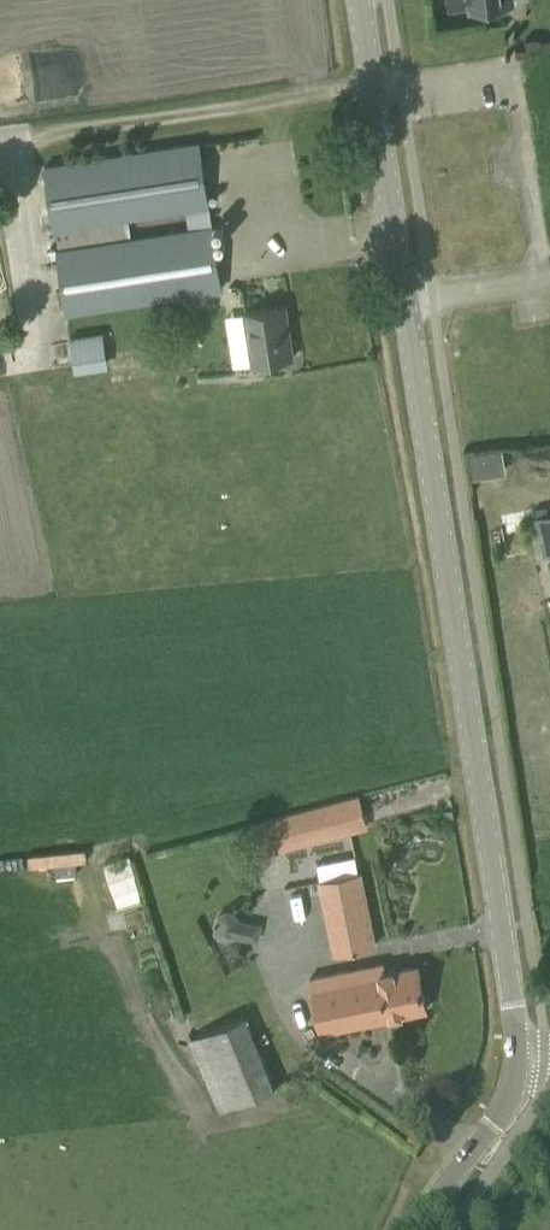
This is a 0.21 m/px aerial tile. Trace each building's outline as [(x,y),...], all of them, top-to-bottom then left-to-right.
[(509,4),(509,0),(450,0),(450,7),(470,4),(470,9),(509,4)] [(57,251),(66,312),(221,288),(199,142),(45,166),(59,251),(57,251)] [(233,366),(252,363),(293,356),(285,304),(244,310),(245,312),(225,315),(233,366)] [(105,331),(70,334),(74,370),(108,367),(105,331)] [(534,509),(536,517),(535,517),(542,547),(549,545),(549,514),(547,506),(534,509)] [(360,795),(359,796),(266,821),(274,851),(368,826),(360,795)] [(105,860),(117,910),(144,903),(132,854),(105,860)] [(335,953),(352,950),(375,945),(360,871),(320,879),(335,953)] [(216,932),(255,936),(257,917),(218,913),(216,932)] [(403,1013),(427,1008),(418,965),(395,970),(383,973),(382,966),(310,981),(320,1030),(403,1013)] [(275,1086),(244,1014),(188,1037),(219,1110),(275,1086)]
